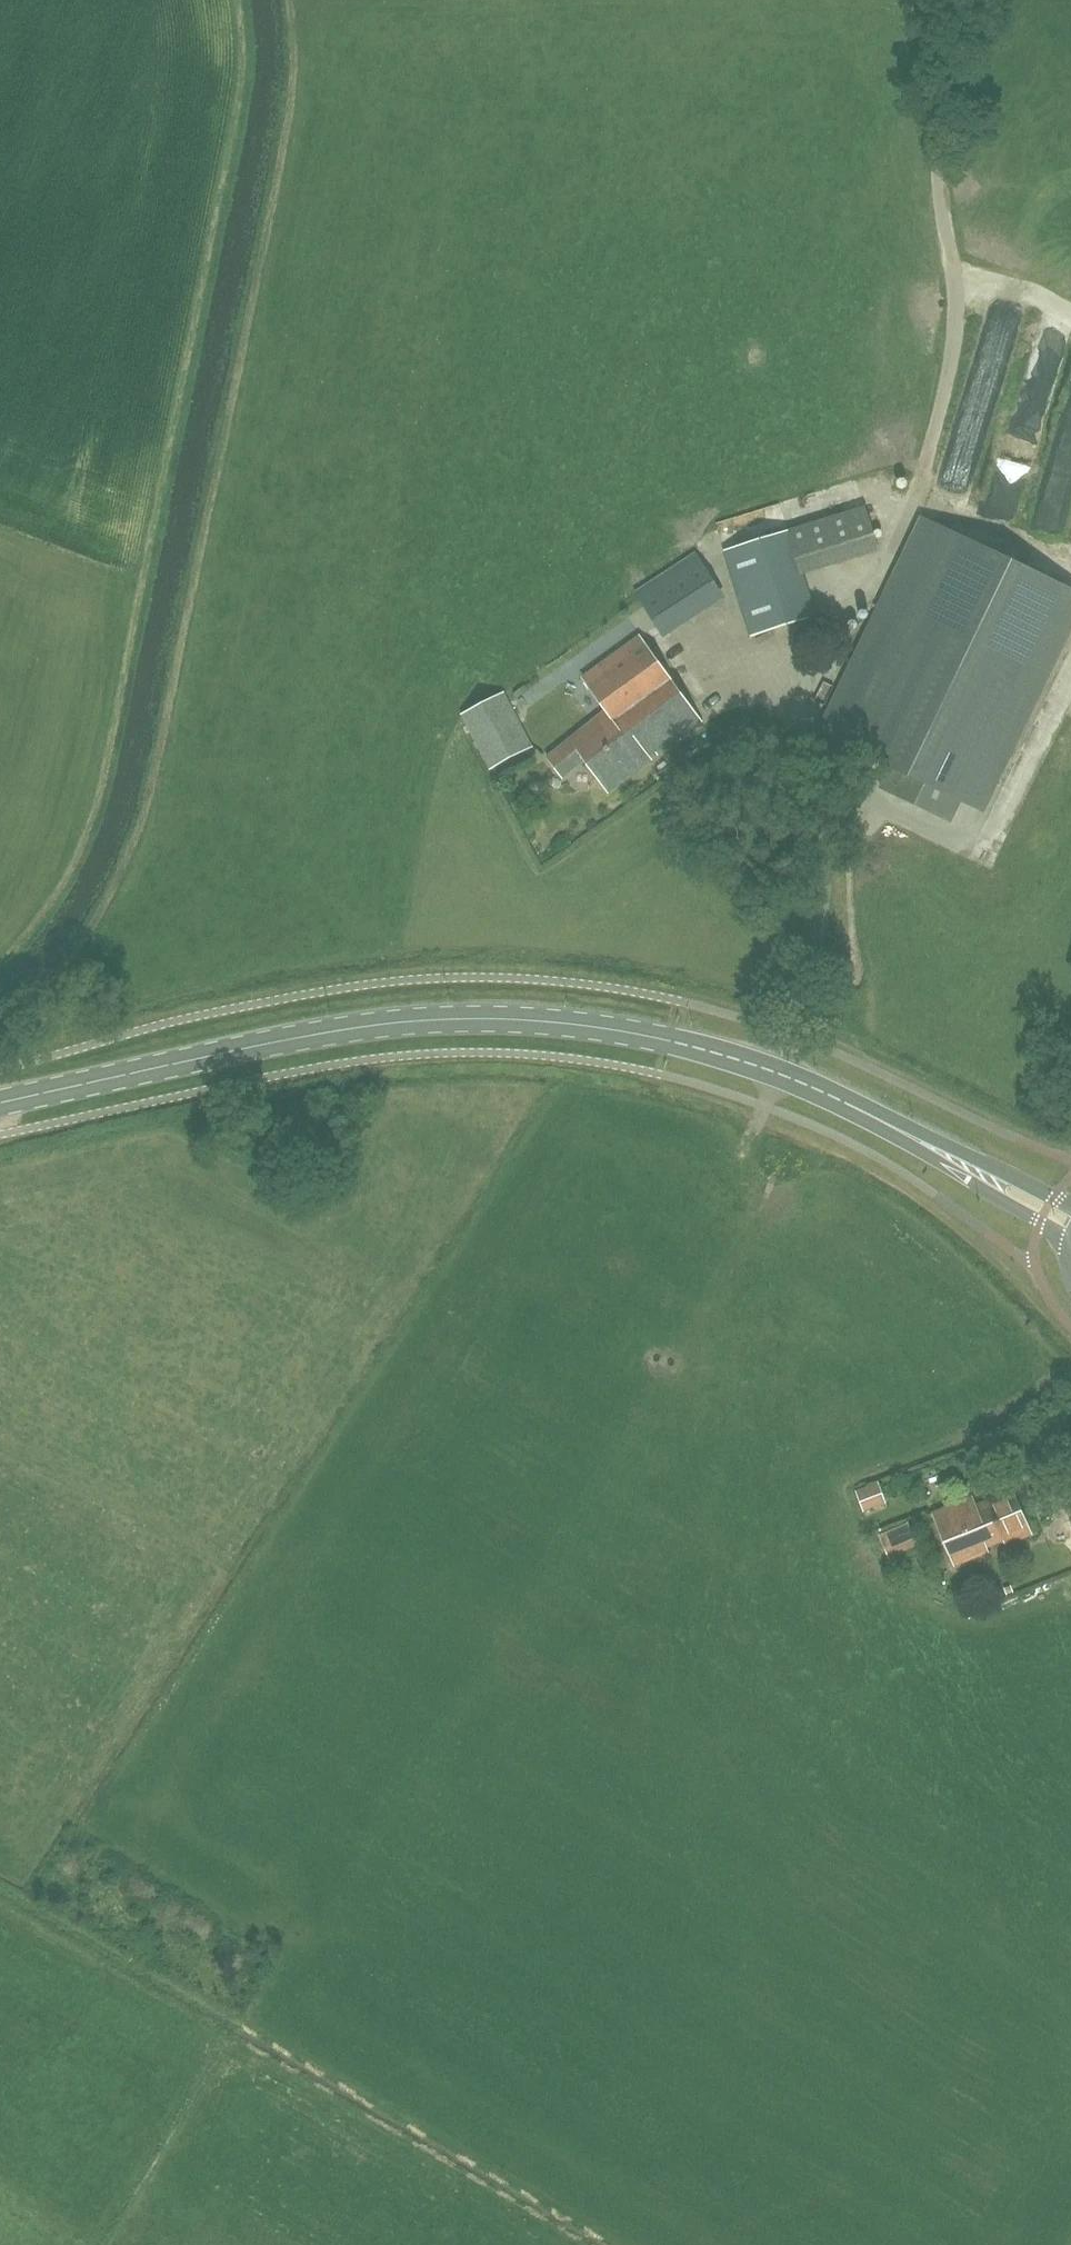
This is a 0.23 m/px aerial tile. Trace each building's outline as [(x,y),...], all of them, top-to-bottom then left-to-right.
[(994,326),(1018,334),(1023,316),(1000,309),(994,326)] [(992,329),(957,461),(981,468),(1016,335),(992,329)] [(1055,486),(1051,485),(1040,521),(1068,530),(1070,519),(1070,434),(1055,486)] [(879,786),(949,820),(959,798),(979,808),(1070,616),(1070,590),(921,518),(818,731),(890,765),(879,786)] [(788,531),(724,550),(750,636),(814,616),(801,573),(788,531)] [(668,632),(733,600),(708,550),(643,583),(668,632)] [(607,712),(548,756),(563,776),(585,759),(608,790),(651,758),(651,757),(701,720),(652,656),(646,647),(637,636),(598,666),(583,677),(582,678),(591,690),(607,712)] [(460,714),(488,769),(533,745),(505,692),(460,714)] [(887,1480),(864,1486),(869,1508),(893,1502),(887,1480)] [(934,1512),(955,1564),(988,1551),(986,1545),(1002,1538),(1004,1544),(1031,1533),(1011,1485),(984,1496),(986,1503),(976,1507),(972,1496),(934,1512)]
